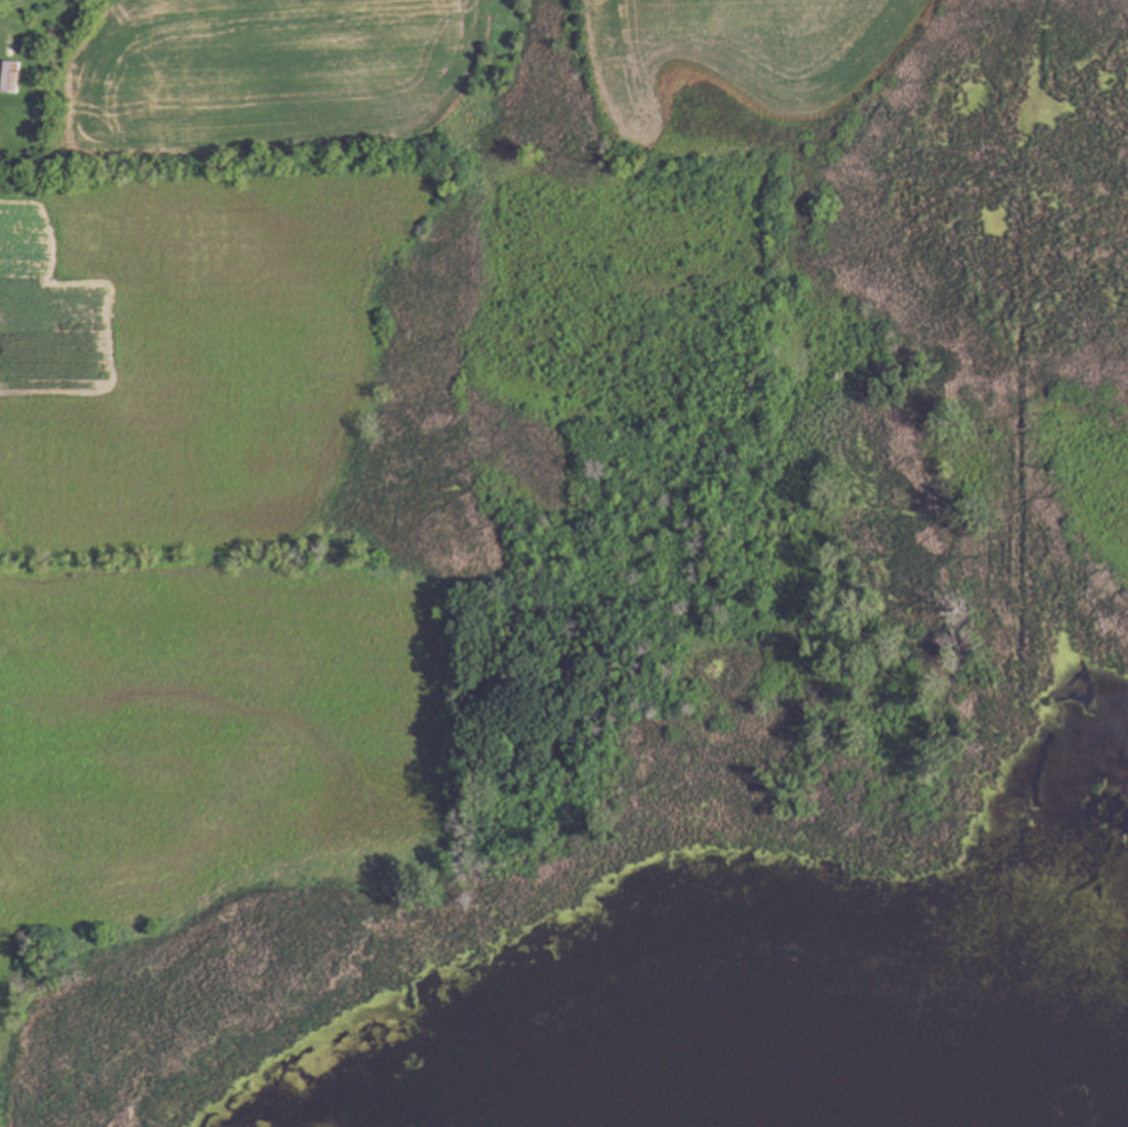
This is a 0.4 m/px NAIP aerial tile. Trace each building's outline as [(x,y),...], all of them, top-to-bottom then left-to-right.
[(16,94),(18,62),(2,62),(0,92),(0,93),(16,94)]
